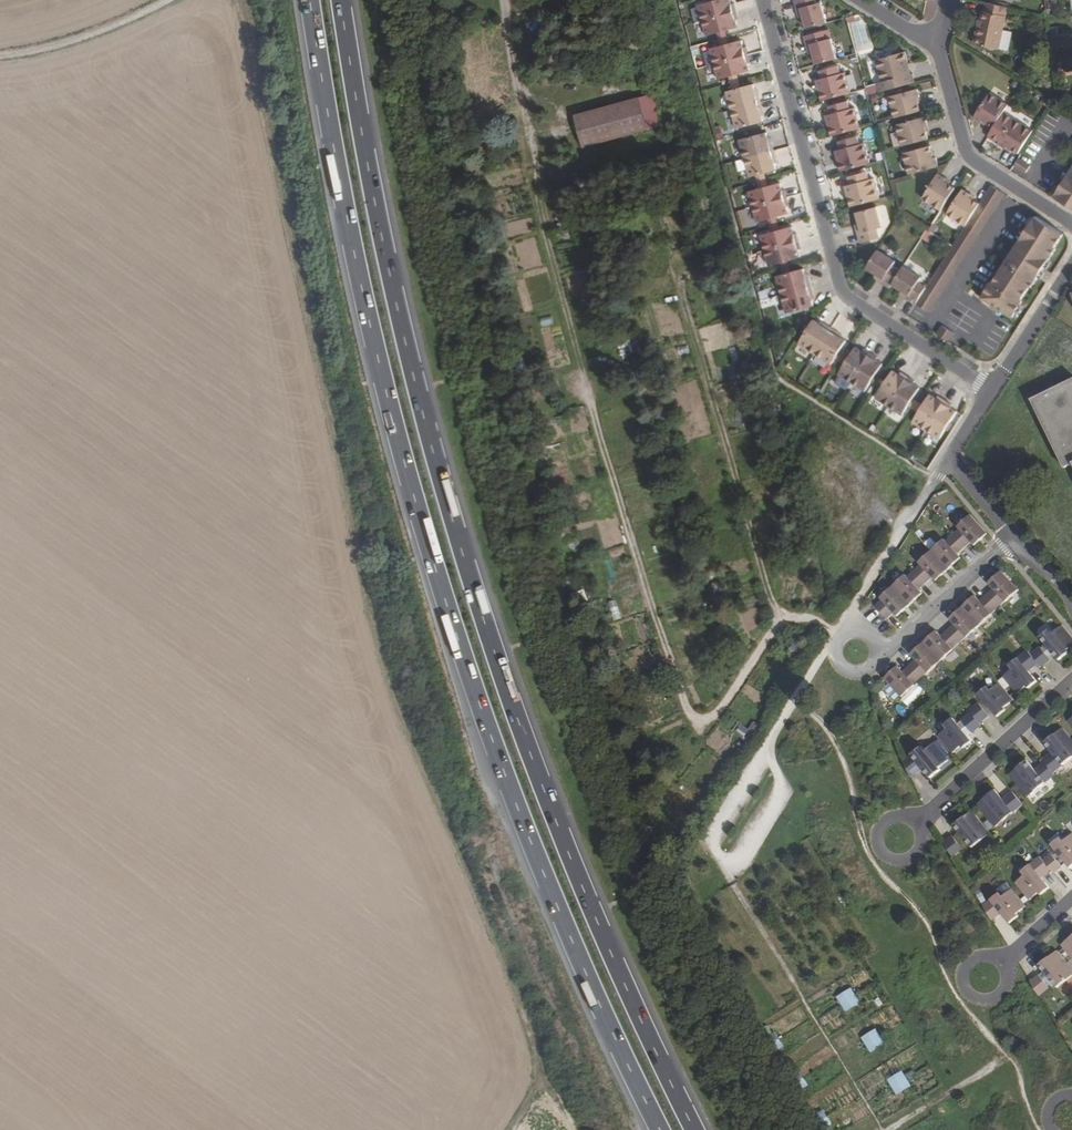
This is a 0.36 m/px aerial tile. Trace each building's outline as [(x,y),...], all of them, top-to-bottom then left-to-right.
[(698,5),(702,20),(736,11),(734,3),(732,4),(731,0),(717,0),(709,2),(698,5)] [(797,10),(801,9),(803,17),(806,28),(827,23),(821,3),(816,4),(815,0),(794,0),(797,10)] [(973,44),(999,50),(1008,8),(986,3),(984,10),(982,10),(980,20),(979,26),(977,26),(973,44)] [(736,11),(702,20),(706,36),(725,31),(738,27),(736,20),(739,19),(736,11)] [(717,33),(719,39),(727,37),(725,31),(717,33)] [(824,31),(804,36),(807,46),(811,45),(813,53),(816,64),(837,59),(831,39),(826,40),(824,31)] [(727,37),(719,39),(721,46),(729,44),(727,37)] [(721,46),(710,49),(714,64),(748,55),(746,47),(743,48),(741,40),(729,44),(721,46)] [(879,92),(915,82),(912,74),(911,74),(908,75),(904,62),(907,61),(904,52),(876,60),(882,82),(876,84),(879,92)] [(748,55),(714,64),(718,80),(729,77),(737,75),(750,71),(748,63),(750,63),(748,55)] [(822,92),(819,92),(822,101),(851,93),(845,72),(840,74),(838,66),(819,71),(822,79),(819,80),(821,87),(822,92)] [(737,75),(729,77),(731,83),(739,81),(737,75)] [(739,81),(731,83),(733,90),(741,87),(739,81)] [(733,90),(726,91),(731,110),(761,102),(759,94),(756,95),(755,91),(753,84),(741,87),(733,90)] [(917,89),(889,97),(895,118),(920,111),(918,104),(917,99),(920,98),(917,89)] [(990,93),(974,118),(982,123),(983,120),(987,123),(994,127),(1004,112),(1008,105),(990,93)] [(649,129),(640,97),(575,115),(584,147),(649,129)] [(832,127),(829,128),(831,136),(860,128),(855,108),(850,109),(848,101),(829,106),(831,114),(829,115),(830,122),(832,127)] [(763,110),(761,102),(731,110),(736,129),(743,127),(763,121),(762,115),(761,111),(763,110)] [(989,135),(1000,141),(998,144),(1006,149),(1008,146),(1012,149),(1018,154),(1033,131),(1004,112),(994,127),(989,135)] [(925,117),(897,125),(903,146),(928,139),(926,132),(925,127),(928,126),(925,117)] [(746,138),(739,140),(744,159),(774,150),(772,142),(769,143),(768,139),(766,132),(746,138)] [(841,162),(839,163),(841,171),(870,164),(864,143),(860,144),(857,136),(839,142),(841,150),(838,150),(840,157),(841,162)] [(935,144),(903,153),(909,174),(939,166),(936,159),(935,154),(938,153),(935,144)] [(776,158),(774,150),(744,159),(749,177),(764,173),(777,170),(775,163),(774,159),(776,158)] [(1018,159),(1014,166),(1026,173),(1030,167),(1018,159)] [(1054,197),(1071,208),(1071,169),(1054,197)] [(851,197),(848,198),(850,207),(879,199),(874,178),(869,180),(867,172),(848,177),(850,185),(848,186),(850,193),(851,197)] [(764,173),(756,176),(758,182),(766,180),(764,173)] [(938,173),(922,198),(941,210),(955,188),(949,184),(945,181),(946,179),(938,173)] [(766,180),(758,182),(759,189),(768,186),(766,180)] [(759,189),(748,192),(753,207),(787,198),(785,190),(782,191),(780,183),(768,186),(759,189)] [(926,287),(916,304),(929,312),(1005,194),(991,185),(980,204),(965,226),(952,246),(926,287)] [(963,189),(947,214),(965,226),(980,204),(973,199),(969,197),(971,194),(963,189)] [(787,198),(753,207),(757,222),(768,219),(776,217),(788,214),(787,206),(789,206),(787,198)] [(877,207),(856,212),(859,224),(862,232),(857,233),(860,243),(880,238),(877,228),(882,227),(877,207)] [(1007,260),(983,299),(1012,317),(1023,301),(1021,300),(1030,287),(1031,287),(1037,278),(1035,276),(1042,267),(1043,268),(1056,249),(1054,248),(1063,234),(1035,216),(1011,255),(1016,259),(1013,264),(1007,260)] [(776,217),(768,219),(770,226),(778,223),(776,217)] [(778,223),(770,226),(771,232),(779,230),(778,223)] [(771,232),(760,235),(764,251),(799,241),(797,233),(794,234),(792,227),(779,230),(771,232)] [(799,241),(764,251),(769,266),(788,261),(800,257),(798,250),(801,249),(799,241)] [(878,250),(866,268),(876,274),(876,275),(884,279),(881,282),(890,288),(892,284),(901,271),(893,266),(895,262),(878,250)] [(1011,255),(1007,260),(1013,264),(1016,259),(1011,255)] [(788,261),(780,263),(781,269),(790,267),(788,261)] [(901,271),(892,284),(902,291),(909,296),(907,299),(915,304),(926,287),(918,282),(921,278),(903,267),(901,271)] [(783,274),(776,276),(781,295),(811,287),(809,279),(806,279),(805,275),(803,269),(791,272),(783,274)] [(874,278),(881,282),(884,279),(876,275),(876,274),(874,278)] [(813,295),(811,287),(781,295),(786,314),(814,306),(812,299),(811,295),(813,295)] [(900,294),(907,299),(909,296),(902,291),(900,294)] [(551,316),(542,318),(543,326),(553,324),(551,316)] [(814,320),(798,344),(815,354),(831,328),(824,324),(823,326),(819,324),(814,320)] [(942,326),(937,334),(949,342),(954,334),(942,326)] [(838,332),(831,328),(815,354),(831,364),(835,359),(839,352),(846,341),(840,337),(837,335),(838,332)] [(632,350),(632,339),(620,340),(621,351),(632,350)] [(844,365),(838,374),(839,375),(851,383),(871,353),(864,349),(862,351),(855,347),(848,358),(844,365)] [(839,352),(835,359),(839,362),(843,354),(839,352)] [(871,353),(851,383),(865,392),(871,382),(875,375),(882,364),(876,360),(877,358),(871,353)] [(843,354),(839,362),(844,365),(848,358),(843,354)] [(886,381),(875,398),(889,407),(908,377),(901,372),(899,375),(893,371),(886,381)] [(848,389),(851,383),(839,375),(835,381),(848,389)] [(875,375),(871,382),(876,385),(881,378),(875,375)] [(908,377),(889,407),(902,415),(908,406),(913,398),(920,388),(913,384),(914,381),(908,377)] [(881,378),(876,385),(881,388),(886,381),(881,378)] [(1031,400),(1065,469),(1071,465),(1071,380),(1031,400)] [(923,405),(912,422),(926,431),(945,400),(938,396),(936,399),(930,394),(923,405)] [(913,398),(908,406),(913,409),(918,402),(913,398)] [(945,400),(926,431),(939,439),(957,412),(950,407),(952,405),(945,400)] [(918,402),(913,409),(918,412),(923,405),(918,402)] [(960,529),(953,535),(964,548),(971,541),(975,545),(987,534),(970,515),(958,527),(960,529)] [(944,539),(932,551),(949,570),(961,558),(957,554),(964,548),(953,535),(946,542),(944,539)] [(921,565),(914,571),(925,584),(932,577),(936,581),(949,570),(932,551),(919,562),(921,565)] [(905,575),(893,587),(910,605),(922,594),(919,590),(925,584),(914,571),(907,577),(905,575)] [(994,589),(987,595),(998,608),(1005,601),(1006,602),(1019,590),(1002,572),(989,583),(994,589)] [(910,605),(893,587),(880,598),(882,600),(875,607),(886,619),(894,613),(897,617),(910,605)] [(975,596),(962,607),(980,626),(992,615),(991,614),(998,608),(987,595),(980,601),(975,596)] [(955,625),(947,631),(959,643),(966,637),(967,638),(980,626),(962,607),(950,619),(955,625)] [(1063,625),(1053,633),(1052,631),(1041,639),(1046,645),(1053,654),(1059,661),(1069,653),(1068,650),(1071,647),(1071,637),(1063,625)] [(936,632),(923,643),(940,662),(953,651),(952,650),(959,643),(947,631),(941,637),(936,632)] [(915,660),(908,667),(920,679),(927,673),(927,674),(940,662),(923,643),(910,655),(915,660)] [(1046,645),(1041,649),(1049,658),(1053,654),(1046,645)] [(1038,664),(1041,668),(1051,660),(1049,658),(1041,649),(1040,647),(1031,655),(1038,664)] [(1031,655),(1028,651),(1018,659),(1021,662),(1003,677),(1017,694),(1026,687),(1028,689),(1037,682),(1028,672),(1038,664),(1031,655)] [(897,668),(884,679),(901,698),(914,686),(913,686),(920,679),(908,667),(902,673),(897,668)] [(1004,708),(1013,700),(999,683),(990,690),(988,688),(981,694),(999,716),(1006,710),(1004,708)] [(971,713),(980,724),(989,717),(979,703),(969,711),(971,713)] [(981,726),(971,713),(961,720),(962,722),(972,733),(981,726)] [(947,729),(938,737),(952,754),(961,746),(963,748),(969,743),(965,738),(956,727),(952,721),(945,727),(947,729)] [(962,722),(956,727),(965,738),(972,733),(962,722)] [(1056,777),(1071,764),(1071,740),(1063,729),(1045,743),(1053,753),(1043,761),(1045,762),(1056,777)] [(904,762),(911,778),(922,768),(931,777),(940,768),(938,767),(947,759),(932,742),(916,757),(913,753),(904,762)] [(1056,777),(1045,762),(1035,770),(1027,761),(1009,775),(1030,801),(1058,779),(1056,777)] [(1024,806),(1012,792),(1003,800),(995,791),(977,805),(998,831),(1026,809),(1024,806)] [(990,834),(972,811),(954,825),(973,848),(990,834)] [(1063,842),(1060,838),(1051,845),(1070,868),(1071,867),(1071,834),(1063,842)] [(952,836),(944,843),(953,858),(963,848),(952,836)] [(1051,870),(1054,874),(1062,867),(1051,854),(1043,861),(1051,870)] [(1043,861),(1040,857),(1030,865),(1033,868),(1015,883),(1030,901),(1039,893),(1040,895),(1049,888),(1041,878),(1051,870),(1043,861)] [(1017,915),(1026,907),(1012,890),(1002,897),(1000,894),(991,901),(1001,914),(1010,924),(1018,917),(1017,915)] [(1001,914),(991,901),(983,907),(992,921),(1001,914)] [(1061,946),(1071,959),(1071,937),(1061,946)] [(1057,951),(1039,966),(1044,972),(1053,982),(1058,988),(1071,977),(1071,970),(1057,951)] [(1044,972),(1040,975),(1047,987),(1053,982),(1044,972)] [(1040,975),(1029,981),(1034,987),(1038,995),(1049,989),(1047,987),(1040,975)] [(850,987),(835,996),(844,1011),(859,1002),(850,987)] [(875,1028),(860,1037),(869,1052),(884,1043),(875,1028)] [(776,1034),(769,1039),(778,1054),(785,1049),(776,1034)] [(902,1071),(887,1081),(896,1096),(911,1086),(902,1071)] [(800,1074),(793,1078),(802,1093),(809,1089),(800,1074)] [(818,1118),(825,1129),(832,1129),(834,1129),(825,1114),(818,1118)]
